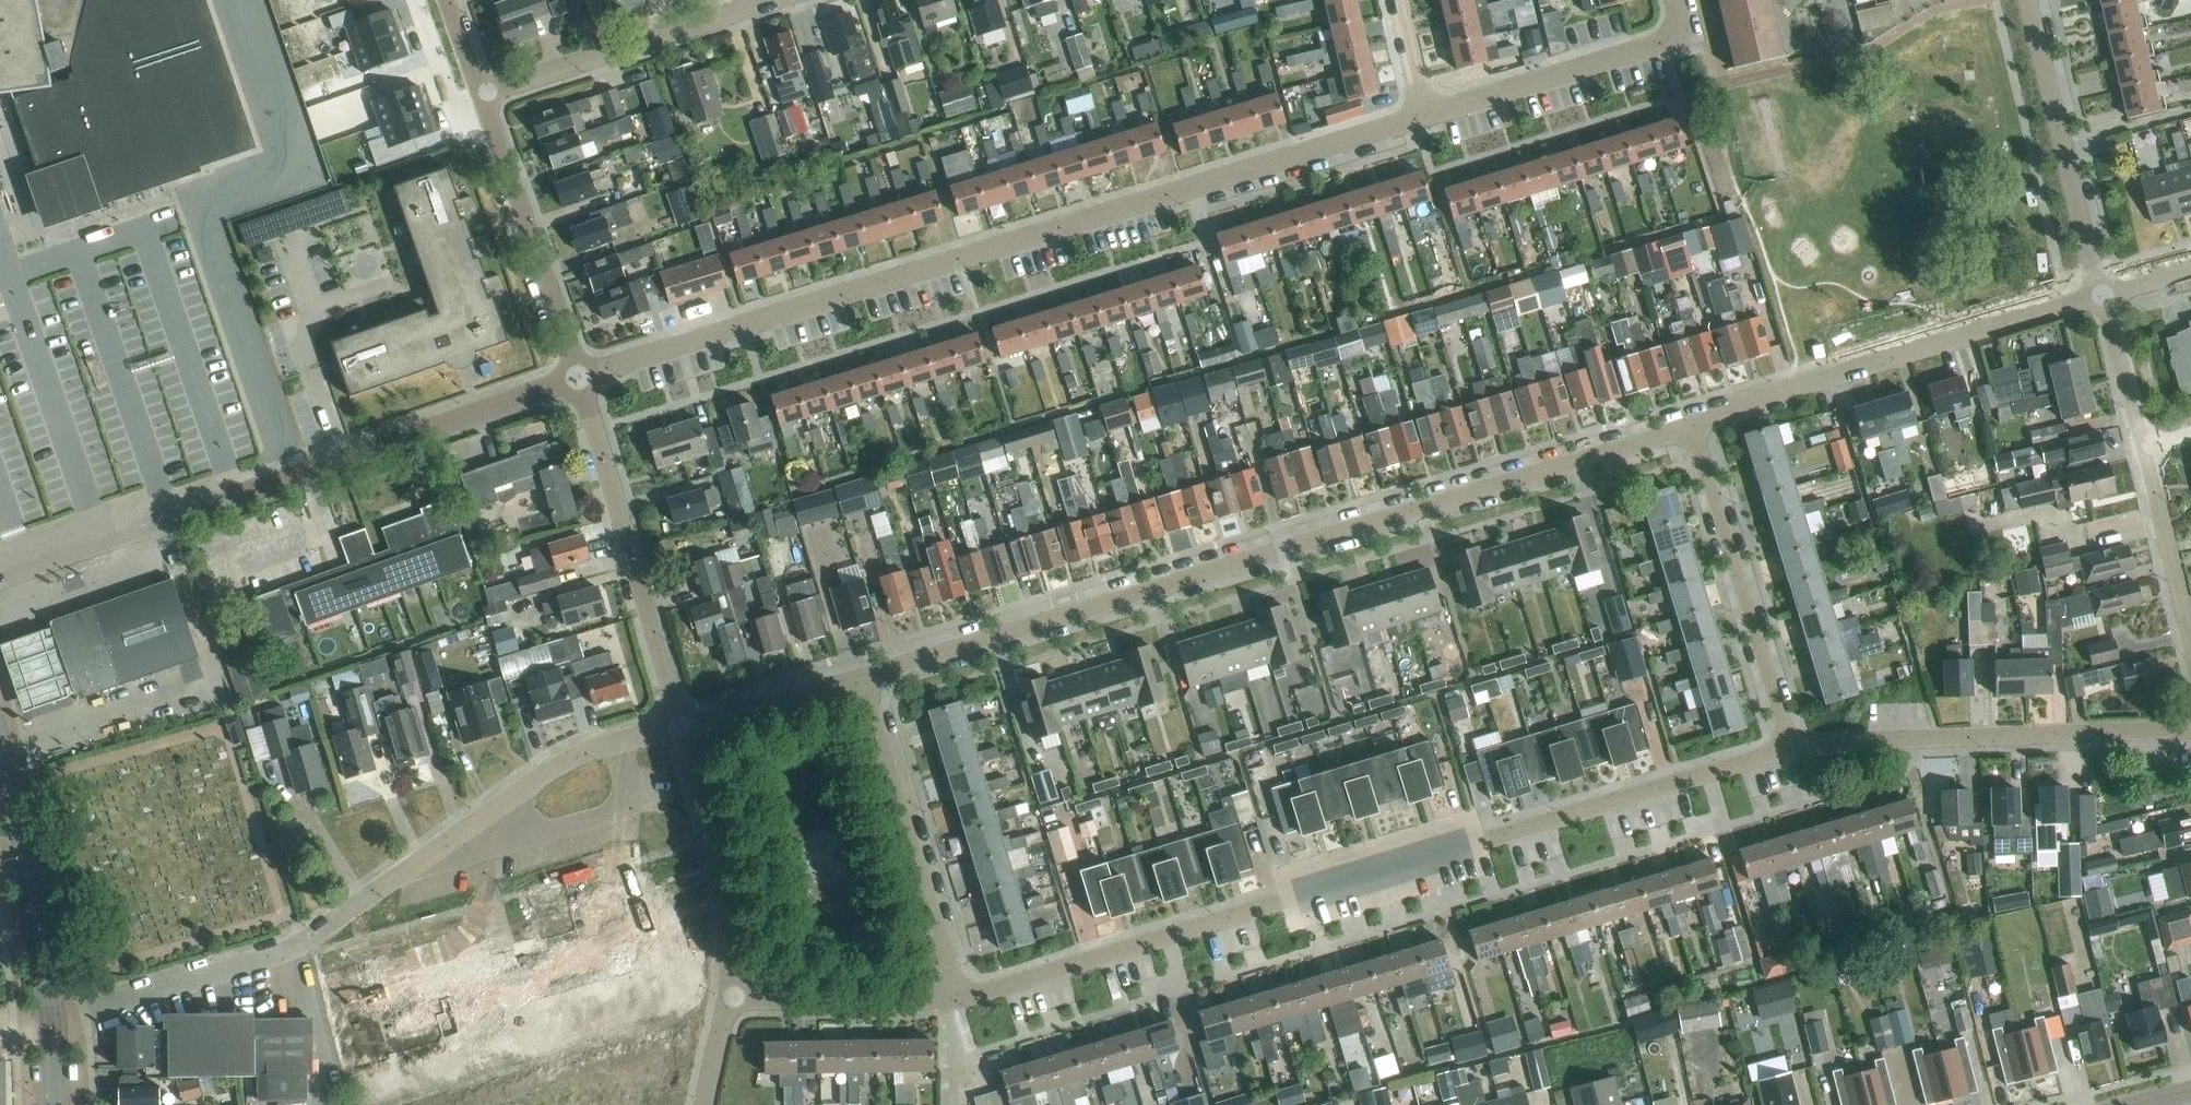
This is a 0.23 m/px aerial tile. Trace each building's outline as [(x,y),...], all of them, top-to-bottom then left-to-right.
[(9,87),(44,191),(40,192),(41,196),(50,223),(81,212),(81,213),(185,177),(201,172),(200,168),(257,148),(207,0),(0,0),(0,61),(9,87)] [(338,9),(334,0),(324,0),(323,0),(327,13),(338,9)] [(498,21),(507,47),(538,36),(532,19),(547,14),(547,15),(548,14),(543,0),(511,0),(496,5),(501,20),(498,21)] [(614,0),(585,0),(591,20),(618,12),(614,0)] [(643,0),(614,0),(618,12),(644,3),(643,0)] [(908,14),(899,17),(893,0),(890,0),(874,5),(880,24),(877,24),(882,38),(885,37),(895,70),(923,61),(908,14)] [(954,6),(952,0),(916,0),(927,33),(937,30),(935,25),(957,18),(954,6)] [(973,8),(970,9),(977,31),(1004,22),(1000,10),(999,10),(996,2),(998,2),(997,0),(970,0),(973,8)] [(1026,9),(1034,7),(1038,18),(1058,12),(1055,0),(1023,0),(1026,9)] [(1076,13),(1089,9),(1086,0),(1072,0),(1076,13)] [(1293,4),(1295,14),(1313,10),(1311,0),(1310,0),(1293,4)] [(1355,0),(1332,0),(1325,2),(1330,26),(1360,19),(1355,0)] [(1504,0),(1502,0),(1487,4),(1486,0),(1475,0),(1472,1),(1472,0),(1441,0),(1445,20),(1475,13),(1487,10),(1488,15),(1507,10),(1504,0)] [(1507,10),(1525,6),(1524,0),(1504,0),(1507,10)] [(1558,0),(1539,0),(1544,21),(1562,16),(1558,0)] [(1770,0),(1717,0),(1733,68),(1783,56),(1770,0)] [(1891,0),(1855,9),(1863,43),(1869,40),(1897,26),(1891,0)] [(2104,8),(2140,0),(2102,0),(2104,8)] [(2143,0),(2140,0),(2104,8),(2111,36),(2149,27),(2146,15),(2141,17),(2137,1),(2143,0)] [(553,5),(557,17),(566,14),(562,2),(553,5)] [(1295,14),(1293,4),(1275,8),(1278,18),(1295,14)] [(1244,26),(1257,23),(1253,8),(1240,12),(1244,26)] [(352,9),(329,17),(333,31),(346,26),(354,49),(399,32),(391,9),(356,21),(352,9)] [(848,13),(828,20),(833,35),(828,37),(834,54),(843,52),(844,57),(847,59),(845,62),(857,94),(866,91),(880,86),(874,67),(876,66),(868,42),(862,43),(859,33),(855,34),(848,13)] [(1481,37),(1475,13),(1445,20),(1451,44),(1481,37)] [(1215,34),(1229,31),(1225,16),(1211,19),(1215,34)] [(1206,19),(1193,22),(1199,39),(1211,35),(1206,19)] [(1366,44),(1360,19),(1330,26),(1333,39),(1320,42),(1321,49),(1304,53),(1307,63),(1323,59),(1324,59),(1323,54),(1366,44)] [(2149,27),(2111,36),(2117,63),(2155,54),(2152,43),(2147,44),(2143,29),(2149,27)] [(1169,30),(1157,34),(1163,50),(1175,47),(1169,30)] [(399,32),(354,49),(362,72),(408,56),(399,32)] [(776,73),(784,71),(787,81),(785,81),(790,95),(808,90),(789,32),(766,40),(776,73)] [(1093,65),(1083,33),(1065,38),(1075,71),(1077,71),(1080,82),(1096,77),(1092,65),(1093,65)] [(1162,53),(1157,37),(1128,47),(1133,62),(1162,53)] [(1516,45),(1498,49),(1497,45),(1483,48),(1481,37),(1451,44),(1457,69),(1487,62),(1518,56),(1516,45)] [(1372,68),(1366,44),(1323,54),(1324,59),(1323,59),(1325,65),(1339,62),(1342,75),(1372,68)] [(1520,53),(1524,64),(1544,58),(1540,47),(1520,53)] [(818,50),(802,55),(817,104),(836,98),(830,80),(831,77),(830,73),(829,71),(828,70),(827,69),(825,69),(819,50),(818,51),(818,50)] [(1307,63),(1304,53),(1287,57),(1290,67),(1307,63)] [(2159,70),(2158,70),(2153,71),(2150,56),(2155,55),(2155,54),(2117,63),(2123,91),(2162,82),(2159,70)] [(1095,70),(1099,72),(1104,71),(1106,66),(1104,62),(1100,59),(1096,61),(1093,65),(1095,70)] [(1272,82),(1267,62),(1257,65),(1262,84),(1272,82)] [(725,115),(710,68),(694,73),(691,64),(673,70),(676,77),(671,79),(682,112),(691,109),(696,125),(725,115)] [(1034,91),(1026,65),(995,75),(1003,100),(1034,91)] [(1377,94),(1372,68),(1342,75),(1345,89),(1332,92),(1332,93),(1314,97),(1317,108),(1377,94)] [(1247,89),(1241,70),(1231,73),(1237,92),(1247,89)] [(323,102),(367,86),(362,72),(318,87),(323,102)] [(1221,97),(1216,77),(1205,80),(1211,100),(1221,97)] [(640,82),(649,108),(661,104),(652,78),(640,82)] [(898,79),(884,83),(894,116),(901,138),(924,131),(920,118),(911,120),(908,111),(898,79)] [(2159,98),(2158,93),(2156,83),(2162,82),(2123,91),(2130,118),(2168,109),(2165,97),(2159,98)] [(976,109),(968,83),(938,93),(946,118),(976,109)] [(879,131),(863,135),(867,148),(901,138),(884,84),(880,86),(866,91),(879,131)] [(418,85),(372,101),(380,124),(426,108),(418,85)] [(983,86),(977,88),(980,98),(986,96),(983,86)] [(1195,104),(1190,86),(1180,88),(1185,107),(1195,104)] [(1090,88),(1065,95),(1070,114),(1085,110),(1095,107),(1090,88)] [(360,105),(370,102),(366,89),(356,93),(360,105)] [(601,94),(609,120),(625,114),(617,89),(601,94)] [(1152,111),(1147,91),(1136,94),(1141,113),(1152,111)] [(1276,94),(1250,102),(1259,131),(1285,123),(1276,94)] [(586,131),(580,112),(592,108),(588,98),(532,117),(539,137),(574,126),(576,134),(586,131)] [(1363,114),(1358,98),(1324,109),(1329,124),(1363,114)] [(1127,118),(1121,99),(1111,102),(1117,121),(1127,118)] [(1259,131),(1250,102),(1224,110),(1233,139),(1259,131)] [(666,104),(649,109),(659,138),(676,133),(666,104)] [(791,107),(777,111),(784,138),(798,134),(791,107)] [(1101,126),(1095,107),(1085,110),(1091,129),(1101,126)] [(384,136),(368,142),(377,166),(408,155),(404,143),(414,139),(434,132),(426,108),(380,124),(384,136)] [(1233,139),(1224,110),(1199,117),(1207,146),(1233,139)] [(773,114),(757,118),(766,147),(770,159),(785,154),(781,142),(773,114)] [(1076,133),(1070,115),(1060,118),(1065,137),(1076,133)] [(616,120),(621,136),(633,131),(628,116),(616,120)] [(1207,146),(1199,117),(1172,125),(1181,154),(1207,146)] [(1675,118),(1649,126),(1658,155),(1662,168),(1672,165),(1673,165),(1669,152),(1684,147),(1675,118)] [(581,145),(594,140),(595,145),(621,136),(616,120),(586,131),(576,134),(545,146),(553,169),(585,157),(581,145)] [(1050,143),(1044,123),(1034,126),(1040,145),(1050,143)] [(1156,123),(1129,131),(1138,160),(1165,152),(1156,123)] [(1658,155),(1649,126),(1623,134),(1632,163),(1658,155)] [(2183,129),(2171,132),(2175,148),(2188,144),(2183,129)] [(1024,150),(1019,131),(1009,134),(1014,153),(1024,150)] [(1138,160),(1129,131),(1104,139),(1113,168),(1138,160)] [(1632,163),(1623,134),(1598,142),(1607,171),(1632,163)] [(652,143),(656,155),(679,147),(674,135),(652,143)] [(998,158),(993,139),(983,141),(988,161),(998,158)] [(1113,168),(1104,139),(1078,147),(1087,176),(1113,168)] [(1607,171),(1598,142),(1572,150),(1581,179),(1607,171)] [(1087,176),(1078,147),(1053,155),(1061,184),(1087,176)] [(985,207),(976,178),(977,178),(968,149),(941,158),(958,215),(985,207)] [(890,166),(900,163),(896,150),(886,153),(890,166)] [(1581,179),(1572,150),(1547,158),(1556,187),(1581,179)] [(1061,184),(1053,155),(1027,163),(1036,192),(1061,184)] [(679,179),(696,172),(690,157),(673,163),(679,179)] [(1556,187),(1547,158),(1521,166),(1530,195),(1556,187)] [(931,178),(926,159),(916,162),(921,181),(931,178)] [(2179,162),(2181,170),(2169,173),(2180,216),(2190,213),(2190,159),(2179,162)] [(1036,192),(1027,163),(1001,171),(1010,199),(1036,192)] [(1679,187),(1672,165),(1662,168),(1669,190),(1679,187)] [(1530,195),(1521,166),(1495,174),(1504,202),(1530,195)] [(426,309),(331,343),(350,397),(446,364),(445,362),(456,358),(457,363),(466,359),(465,355),(475,351),(476,353),(509,341),(493,297),(489,298),(482,280),(487,279),(479,257),(475,259),(469,241),(473,239),(465,218),(461,219),(455,201),(459,200),(447,167),(393,186),(432,296),(429,297),(425,307),(426,309)] [(906,186),(900,167),(890,170),(896,189),(906,186)] [(592,183),(606,178),(603,169),(588,174),(588,172),(555,183),(563,207),(596,196),(592,183)] [(2180,216),(2169,173),(2156,177),(2154,169),(2141,173),(2154,223),(2180,216)] [(1001,171),(977,178),(976,178),(985,207),(1010,199),(1001,171)] [(1422,171),(1396,179),(1404,208),(1431,200),(1422,171)] [(1652,192),(1646,173),(1636,176),(1642,195),(1652,192)] [(1504,202),(1495,174),(1470,182),(1479,210),(1504,202)] [(880,194),(874,175),(864,178),(870,197),(880,194)] [(1394,227),(1390,213),(1404,208),(1396,179),(1370,187),(1379,216),(1378,216),(1382,230),(1384,229),(1389,246),(1393,245),(1394,246),(1398,245),(1393,227),(1394,227)] [(1626,200),(1621,181),(1611,184),(1616,203),(1626,200)] [(866,244),(857,215),(858,215),(848,182),(839,185),(844,203),(843,204),(848,218),(832,223),(841,252),(866,244)] [(1479,210),(1470,182),(1443,190),(1452,219),(1453,218),(1457,232),(1467,229),(1469,229),(1464,215),(1479,210)] [(704,216),(693,184),(666,194),(677,225),(704,216)] [(1364,221),(1378,216),(1379,216),(1370,187),(1344,195),(1353,224),(1352,224),(1361,252),(1372,249),(1367,235),(1368,234),(1364,221)] [(239,226),(246,247),(353,209),(345,188),(239,226)] [(1601,208),(1595,189),(1585,192),(1591,211),(1601,208)] [(822,191),(812,194),(818,213),(828,210),(822,191)] [(935,191),(909,199),(918,228),(944,220),(935,191)] [(1686,199),(1691,215),(1708,209),(1703,193),(1686,199)] [(1353,224),(1344,195),(1319,203),(1328,232),(1352,224),(1353,224)] [(1575,216),(1569,197),(1559,200),(1565,219),(1575,216)] [(803,218),(797,198),(787,201),(793,221),(803,218)] [(1725,216),(1736,213),(1731,198),(1721,201),(1725,216)] [(918,228),(909,199),(883,207),(892,236),(918,228)] [(631,221),(624,201),(589,213),(590,215),(593,221),(571,229),(580,252),(612,241),(608,229),(631,221)] [(746,214),(742,201),(729,205),(733,218),(736,217),(743,215),(746,214)] [(1328,232),(1319,203),(1293,211),(1302,240),(1328,232)] [(1550,223),(1544,204),(1534,207),(1539,226),(1550,223)] [(712,210),(715,219),(730,214),(727,205),(712,210)] [(777,226),(772,207),(762,209),(768,229),(777,226)] [(883,207),(858,215),(857,215),(866,244),(892,236),(883,207)] [(1302,240),(1293,211),(1267,219),(1276,248),(1302,240)] [(1524,231),(1518,212),(1508,216),(1514,234),(1524,231)] [(764,275),(755,246),(756,246),(746,214),(743,215),(736,217),(741,235),(740,236),(744,250),(729,254),(738,283),(764,275)] [(1754,250),(1743,217),(1711,227),(1721,260),(1754,250)] [(1424,237),(1418,218),(1408,221),(1413,240),(1424,237)] [(1276,248),(1267,219),(1242,227),(1251,255),(1276,248)] [(1498,239),(1492,220),(1482,223),(1488,242),(1498,239)] [(841,252),(832,223),(806,231),(815,260),(841,252)] [(1556,246),(1549,225),(1541,228),(1547,249),(1556,246)] [(1251,255),(1242,227),(1215,235),(1224,264),(1251,255)] [(1717,250),(1716,247),(1715,247),(1709,227),(1683,234),(1691,260),(1693,267),(1695,273),(1701,271),(1696,254),(1705,251),(1710,266),(1720,263),(1719,260),(1720,259),(1717,250)] [(1473,247),(1467,229),(1457,232),(1463,250),(1473,247)] [(815,260),(806,231),(781,238),(789,267),(815,260)] [(1691,260),(1683,234),(1658,242),(1665,267),(1666,266),(1666,267),(1691,260)] [(781,238),(756,246),(755,246),(764,275),(789,267),(781,238)] [(1347,261),(1341,241),(1331,244),(1337,264),(1347,261)] [(1665,267),(1658,242),(1633,249),(1640,274),(1665,267)] [(643,259),(656,254),(652,244),(640,250),(639,247),(585,267),(594,291),(626,280),(621,267),(643,259)] [(1402,256),(1398,245),(1394,246),(1388,248),(1392,259),(1402,256)] [(1557,252),(1561,266),(1581,260),(1577,246),(1557,252)] [(262,263),(273,259),(269,247),(258,252),(262,263)] [(1322,268),(1316,249),(1305,253),(1311,271),(1322,268)] [(1640,271),(1633,249),(1610,256),(1616,278),(1640,271)] [(660,272),(660,273),(666,290),(671,304),(728,286),(718,253),(660,272)] [(1613,273),(1607,255),(1588,261),(1593,279),(1613,273)] [(1296,276),(1290,257),(1280,260),(1286,279),(1296,276)] [(1198,265),(1171,273),(1180,302),(1206,294),(1198,265)] [(1271,284),(1264,265),(1256,268),(1262,287),(1271,284)] [(1575,284),(1587,280),(1583,268),(1571,271),(1575,284)] [(1556,272),(1533,279),(1538,294),(1561,287),(1556,272)] [(656,294),(666,290),(660,273),(625,286),(596,297),(603,319),(625,311),(627,318),(650,309),(644,291),(654,287),(656,294)] [(1180,302),(1171,273),(1146,281),(1155,310),(1180,302)] [(1245,293),(1239,273),(1228,277),(1234,296),(1245,293)] [(1533,277),(1509,285),(1515,307),(1518,315),(1542,308),(1538,294),(1533,279),(1533,277)] [(1747,357),(1727,292),(1723,279),(1707,284),(1715,312),(1721,311),(1726,326),(1714,330),(1725,364),(1747,357)] [(1155,310),(1146,281),(1120,289),(1129,318),(1155,310)] [(1515,307),(1509,284),(1483,292),(1489,311),(1491,310),(1492,314),(1515,307)] [(1129,318),(1120,289),(1094,297),(1103,326),(1129,318)] [(1770,351),(1759,316),(1748,319),(1738,289),(1727,292),(1747,357),(1770,351)] [(1489,311),(1483,292),(1458,299),(1464,319),(1489,311)] [(1697,335),(1692,318),(1686,296),(1675,299),(1679,312),(1678,312),(1681,321),(1682,321),(1697,372),(1720,366),(1709,331),(1697,335)] [(1103,326),(1094,297),(1069,305),(1078,334),(1103,326)] [(1464,319),(1458,299),(1433,307),(1439,326),(1464,319)] [(1078,334),(1069,305),(1043,313),(1052,342),(1078,334)] [(1439,326),(1433,307),(1410,313),(1410,314),(1408,315),(1413,331),(1414,330),(1416,337),(1438,330),(1437,326),(1439,326)] [(1200,331),(1194,312),(1187,314),(1193,333),(1200,331)] [(1052,342),(1043,313),(1018,321),(1027,349),(1052,342)] [(1336,319),(1340,334),(1358,328),(1353,314),(1336,319)] [(1413,331),(1408,315),(1384,322),(1389,338),(1413,331)] [(1598,365),(1593,349),(1599,347),(1590,317),(1573,323),(1579,343),(1598,403),(1620,396),(1610,361),(1598,365)] [(1647,388),(1628,326),(1629,326),(1627,318),(1609,323),(1616,345),(1622,343),(1626,356),(1614,360),(1624,394),(1647,388)] [(1174,338),(1168,320),(1159,323),(1164,341),(1174,338)] [(1234,325),(1243,354),(1257,350),(1252,331),(1249,320),(1234,325)] [(1027,349),(1018,321),(991,329),(1000,358),(1027,349)] [(1383,321),(1360,328),(1365,346),(1388,339),(1383,321)] [(1697,372),(1682,321),(1681,321),(1671,324),(1676,341),(1664,345),(1675,379),(1697,372)] [(1647,350),(1642,333),(1639,323),(1629,326),(1628,326),(1647,388),(1670,381),(1659,346),(1647,350)] [(1273,325),(1252,331),(1257,350),(1278,343),(1273,325)] [(1496,366),(1487,336),(1483,338),(1480,327),(1468,331),(1471,341),(1472,341),(1481,371),(1496,366)] [(1148,347),(1143,328),(1133,331),(1139,350),(1148,347)] [(1367,360),(1358,328),(1340,334),(1333,336),(1334,338),(1339,356),(1340,356),(1343,368),(1367,360)] [(2190,393),(2190,332),(2167,338),(2183,396),(2190,393)] [(975,381),(971,367),(986,362),(977,333),(951,341),(959,370),(969,402),(979,399),(974,381),(975,381)] [(1123,355),(1117,336),(1107,339),(1113,358),(1123,355)] [(1339,356),(1334,338),(1331,339),(1330,338),(1308,344),(1314,364),(1315,364),(1315,363),(1339,356)] [(949,389),(945,375),(959,370),(951,341),(925,349),(934,378),(933,378),(943,410),(953,407),(948,390),(949,389)] [(1098,362),(1092,343),(1082,347),(1088,365),(1098,362)] [(1598,403),(1579,343),(1569,346),(1577,371),(1565,375),(1575,409),(1598,403)] [(1232,344),(1196,355),(1200,367),(1202,366),(1236,356),(1232,344)] [(1314,364),(1308,344),(1284,350),(1285,352),(1284,353),(1289,370),(1290,370),(1290,372),(1314,364)] [(908,386),(933,378),(934,378),(925,349),(899,357),(908,386)] [(1162,372),(1155,350),(1141,354),(1148,376),(1162,372)] [(1072,370),(1066,351),(1056,354),(1062,373),(1072,370)] [(1280,373),(1289,370),(1284,353),(1262,359),(1261,358),(1258,358),(1265,380),(1267,379),(1269,387),(1283,383),(1280,373)] [(2087,384),(2080,357),(2060,362),(2057,353),(2029,360),(2031,368),(2017,372),(2024,399),(2024,400),(2039,396),(2087,384)] [(1548,418),(1530,358),(1529,355),(1518,358),(1527,386),(1515,390),(1525,424),(1548,418)] [(1548,380),(1543,363),(1540,355),(1530,358),(1548,418),(1570,411),(1560,376),(1548,380)] [(908,386),(899,357),(874,365),(882,394),(908,386)] [(1265,380),(1258,358),(1231,367),(1238,388),(1265,380)] [(1047,378),(1041,359),(1030,362),(1036,381),(1047,378)] [(848,373),(857,401),(882,394),(874,365),(848,373)] [(1425,378),(1422,366),(1407,370),(1411,383),(1425,378)] [(1020,386),(1014,367),(1005,370),(1010,389),(1020,386)] [(1237,393),(1230,368),(1203,376),(1210,401),(1237,393)] [(857,401),(848,373),(822,380),(831,409),(857,401)] [(1448,410),(1444,394),(1450,392),(1445,373),(1428,379),(1448,448),(1471,441),(1461,406),(1448,410)] [(1064,377),(1068,390),(1077,388),(1073,374),(1064,377)] [(2022,395),(2017,374),(1991,380),(1996,401),(2022,395)] [(1958,425),(1970,422),(1965,403),(1968,402),(1960,376),(1928,386),(1935,412),(1952,407),(1958,425)] [(1378,393),(1377,391),(1374,380),(1373,380),(1372,377),(1359,381),(1364,397),(1362,397),(1368,417),(1374,432),(1365,435),(1376,469),(1398,463),(1378,393)] [(1493,378),(1482,381),(1498,433),(1521,426),(1510,391),(1498,395),(1493,378)] [(1178,386),(1185,409),(1207,402),(1200,379),(1178,386)] [(1448,448),(1428,379),(1411,383),(1416,401),(1408,403),(1412,417),(1415,420),(1426,454),(1448,448)] [(831,409),(822,380),(797,388),(806,417),(831,409)] [(1498,433),(1482,381),(1472,384),(1477,401),(1465,405),(1475,439),(1498,433)] [(1983,410),(1996,406),(1989,383),(1976,387),(1983,410)] [(1175,384),(1152,391),(1159,417),(1183,409),(1175,384)] [(2094,412),(2087,384),(2039,396),(2024,400),(2024,399),(2007,403),(2009,415),(2058,404),(2062,420),(2094,412)] [(1411,421),(1399,425),(1400,418),(1395,405),(1400,404),(1395,387),(1378,393),(1398,463),(1421,456),(1411,421)] [(800,454),(790,422),(806,417),(797,388),(771,396),(789,458),(800,454)] [(1139,423),(1159,417),(1152,391),(1132,397),(1139,423)] [(1349,440),(1344,423),(1334,391),(1324,394),(1330,413),(1329,413),(1349,478),(1371,471),(1361,436),(1349,440)] [(1907,392),(1880,400),(1899,465),(1909,462),(1900,432),(1895,434),(1894,430),(1916,423),(1907,392)] [(922,396),(912,399),(918,417),(928,414),(922,396)] [(1133,424),(1125,397),(1100,405),(1108,432),(1133,424)] [(1902,476),(1899,465),(1880,400),(1852,409),(1862,439),(1884,433),(1885,437),(1879,438),(1883,451),(1877,453),(1885,481),(1902,476)] [(768,419),(758,422),(752,402),(728,409),(732,423),(718,428),(724,448),(746,441),(750,456),(767,451),(777,447),(768,419)] [(902,422),(896,403),(886,406),(892,425),(902,422)] [(866,434),(877,431),(871,412),(860,415),(866,434)] [(1349,478),(1329,413),(1319,417),(1328,446),(1316,450),(1326,484),(1349,478)] [(1083,438),(1076,414),(1053,421),(1060,445),(1083,438)] [(713,426),(701,429),(698,419),(648,434),(658,468),(707,453),(712,470),(725,466),(713,426)] [(851,438),(845,419),(835,422),(841,441),(851,438)] [(1085,424),(1090,441),(1104,436),(1099,420),(1085,424)] [(1059,447),(1056,438),(1051,422),(1026,429),(1031,447),(1033,454),(1059,447)] [(2068,435),(2065,422),(2029,431),(2032,444),(2068,435)] [(1803,438),(1781,445),(1775,426),(1745,436),(1754,466),(1784,457),(1784,456),(1806,449),(1803,438)] [(826,445),(820,427),(809,430),(815,449),(826,445)] [(1031,447),(1026,429),(1001,436),(1008,461),(1014,460),(1012,453),(1031,447)] [(1838,429),(1826,433),(1828,442),(1841,438),(1838,429)] [(2104,455),(2098,431),(1993,457),(1997,472),(2014,467),(2015,469),(2044,462),(2044,463),(2068,457),(2070,463),(2104,455)] [(1292,433),(1282,437),(1299,493),(1321,486),(1310,447),(1298,451),(1292,433)] [(1241,510),(1223,451),(1218,434),(1207,438),(1220,479),(1207,482),(1218,517),(1241,510)] [(1005,455),(999,437),(976,444),(981,462),(1005,455)] [(1299,493),(1282,437),(1271,440),(1277,457),(1264,460),(1276,499),(1299,493)] [(473,510),(499,501),(499,502),(505,503),(516,497),(515,495),(536,488),(534,483),(543,480),(555,522),(577,516),(562,464),(561,464),(553,444),(555,443),(555,442),(461,475),(473,510)] [(981,462),(976,444),(951,451),(959,478),(960,478),(957,469),(981,462)] [(769,459),(780,456),(777,447),(767,451),(769,459)] [(1241,472),(1235,455),(1233,448),(1223,451),(1241,510),(1263,503),(1253,469),(1241,472)] [(1878,473),(1870,448),(1856,452),(1864,478),(1878,473)] [(959,478),(951,451),(926,459),(933,481),(934,485),(959,478)] [(1191,487),(1186,470),(1180,452),(1169,455),(1172,464),(1191,525),(1213,518),(1203,484),(1191,487)] [(1812,469),(1790,475),(1784,457),(1754,466),(1763,495),(1793,486),(1815,479),(1812,469)] [(933,481),(926,459),(903,466),(909,488),(933,481)] [(1141,502),(1136,485),(1128,460),(1117,463),(1121,477),(1122,477),(1141,540),(1163,533),(1153,499),(1141,502)] [(1191,525),(1172,464),(1162,467),(1165,477),(1170,494),(1158,497),(1168,532),(1191,525)] [(2107,464),(2016,486),(2000,490),(2006,512),(2056,500),(2053,489),(2067,485),(2070,502),(2114,491),(2107,464)] [(752,498),(742,466),(720,473),(724,486),(728,485),(734,504),(752,498)] [(887,491),(906,486),(902,473),(883,479),(887,491)] [(1091,517),(1086,500),(1078,474),(1067,477),(1091,555),(1114,548),(1103,514),(1091,517)] [(1947,499),(1940,474),(1927,477),(1934,503),(1935,503),(1947,499)] [(884,505),(876,478),(875,476),(834,488),(843,517),(884,505)] [(1091,555),(1067,477),(1057,480),(1070,524),(1058,527),(1068,562),(1091,555)] [(1141,540),(1122,477),(1121,477),(1111,480),(1120,509),(1108,512),(1118,547),(1141,540)] [(1041,532),(1036,516),(1040,514),(1030,479),(1015,484),(1041,570),(1064,563),(1053,529),(1041,532)] [(1041,570),(1015,484),(1006,486),(1013,509),(1011,509),(1020,539),(1008,542),(1018,577),(1041,570)] [(1821,497),(1799,504),(1793,486),(1763,495),(1772,525),(1802,516),(1802,514),(1824,508),(1821,497)] [(1907,488),(1889,493),(1894,511),(1912,506),(1907,488)] [(706,506),(721,501),(718,492),(704,496),(702,489),(667,499),(674,523),(709,513),(706,506)] [(838,514),(830,489),(793,500),(800,525),(838,514)] [(1681,519),(1672,489),(1642,498),(1621,505),(1624,516),(1645,509),(1651,528),(1681,519)] [(1999,490),(1980,494),(1985,516),(2004,511),(1999,490)] [(1947,499),(1935,503),(1938,515),(1962,509),(1959,496),(1947,499)] [(305,625),(472,567),(458,526),(457,526),(457,527),(447,500),(421,510),(423,515),(382,529),(382,530),(384,530),(391,550),(375,556),(366,529),(339,538),(349,565),(249,600),(265,647),(295,636),(291,626),(304,621),(305,625)] [(1854,523),(1869,518),(1865,504),(1864,500),(1848,505),(1854,523)] [(1624,516),(1621,505),(1610,508),(1614,519),(1624,516)] [(1931,508),(1919,511),(1921,521),(1934,518),(1931,508)] [(792,510),(774,515),(780,536),(798,531),(792,510)] [(777,534),(770,513),(753,519),(760,540),(777,534)] [(751,515),(731,521),(737,541),(756,535),(751,515)] [(1589,531),(1584,515),(1557,523),(1558,528),(1559,528),(1572,571),(1571,571),(1573,576),(1600,568),(1595,551),(1597,551),(1591,531),(1589,531)] [(918,520),(921,532),(932,529),(928,516),(918,520)] [(1830,528),(1808,534),(1802,516),(1772,525),(1781,554),(1811,545),(1833,538),(1830,528)] [(941,600),(921,533),(921,532),(918,520),(917,517),(909,520),(914,538),(911,539),(920,569),(908,572),(919,607),(941,600)] [(991,547),(986,530),(982,517),(972,520),(991,585),(1014,578),(1003,544),(991,547)] [(991,585),(972,520),(971,519),(961,522),(970,554),(958,557),(969,592),(991,585)] [(1690,549),(1681,519),(1651,528),(1651,529),(1630,535),(1633,546),(1654,540),(1660,557),(1660,558),(1690,549)] [(1559,528),(1558,528),(1532,536),(1545,579),(1571,571),(1572,571),(1559,528)] [(964,593),(954,559),(948,539),(937,542),(933,529),(932,529),(921,532),(921,533),(941,600),(964,593)] [(560,584),(556,568),(589,559),(582,535),(530,550),(536,572),(517,578),(522,595),(560,584)] [(1545,579),(1532,536),(1506,544),(1519,587),(1545,579)] [(489,552),(485,537),(470,541),(475,556),(489,552)] [(915,608),(904,572),(894,539),(882,543),(892,574),(880,578),(891,615),(915,608)] [(2070,559),(2066,541),(2039,547),(2043,565),(2070,559)] [(1519,587),(1506,544),(1480,552),(1479,553),(1492,595),(1493,595),(1519,587)] [(1838,556),(1816,563),(1811,545),(1781,554),(1789,583),(1820,574),(1842,567),(1838,556)] [(2080,557),(2070,559),(2043,565),(2046,578),(2074,572),(2073,571),(2082,569),(2086,582),(2106,577),(2107,574),(2132,568),(2126,545),(2080,557)] [(1479,553),(1480,552),(1478,547),(1450,556),(1455,572),(1454,572),(1460,593),(1461,592),(1466,608),(1494,600),(1493,595),(1492,595),(1479,553)] [(1699,578),(1690,549),(1660,558),(1660,557),(1638,564),(1641,575),(1663,568),(1669,587),(1699,578)] [(1875,574),(1885,571),(1881,555),(1870,558),(1875,574)] [(746,658),(737,625),(726,589),(720,568),(716,556),(689,564),(699,597),(710,594),(713,602),(691,609),(699,634),(700,633),(703,641),(705,644),(709,644),(717,642),(724,665),(746,658)] [(775,614),(779,613),(772,592),(773,592),(768,576),(756,580),(767,616),(754,620),(752,613),(750,614),(735,564),(720,568),(726,589),(737,625),(751,621),(761,654),(785,647),(775,614)] [(2038,567),(2017,571),(2021,593),(2042,590),(2038,567)] [(1427,568),(1400,576),(1413,619),(1440,611),(1427,568)] [(1829,604),(1820,574),(1789,583),(1798,613),(1829,604)] [(1413,619),(1400,576),(1373,584),(1386,627),(1413,619)] [(501,600),(522,595),(517,578),(497,584),(501,600)] [(1708,608),(1699,578),(1669,587),(1647,594),(1651,605),(1672,598),(1678,617),(1708,608)] [(815,579),(800,584),(786,588),(802,641),(823,635),(818,615),(825,613),(815,579)] [(831,588),(843,629),(874,620),(862,579),(831,588)] [(77,699),(199,656),(173,580),(50,623),(53,632),(71,682),(77,699)] [(2135,580),(2088,592),(2058,599),(2059,606),(2060,619),(2060,628),(2074,625),(2072,618),(2093,613),(2094,617),(2115,612),(2116,609),(2140,604),(2135,580)] [(1386,627),(1373,584),(1347,592),(1360,635),(1386,627)] [(566,625),(605,614),(597,587),(558,598),(558,599),(542,604),(545,615),(561,610),(566,625)] [(1347,592),(1346,587),(1318,596),(1323,612),(1322,612),(1328,632),(1329,632),(1334,648),(1362,640),(1360,635),(1347,592)] [(1981,644),(1979,603),(1982,603),(1981,591),(1966,592),(1968,645),(1981,644)] [(1631,627),(1621,594),(1603,599),(1613,633),(1631,627)] [(510,620),(505,600),(483,607),(488,625),(510,620)] [(1995,643),(1994,620),(1993,602),(1982,603),(1979,603),(1981,644),(1995,643)] [(1859,627),(1856,616),(1856,615),(1834,621),(1829,604),(1798,613),(1807,642),(1838,633),(1859,627)] [(1288,622),(1283,606),(1256,614),(1257,619),(1258,619),(1271,662),(1270,662),(1272,667),(1299,658),(1294,642),(1296,642),(1290,622),(1288,622)] [(2060,619),(2059,606),(2044,606),(2045,620),(2060,619)] [(1716,637),(1708,608),(1678,617),(1686,646),(1716,637)] [(1258,619),(1257,619),(1231,627),(1244,670),(1270,662),(1271,662),(1258,619)] [(1670,619),(1656,623),(1659,633),(1673,629),(1670,619)] [(498,653),(520,647),(513,624),(492,630),(498,653)] [(0,640),(0,644),(22,709),(68,694),(65,684),(71,682),(53,632),(47,634),(44,625),(0,640)] [(1602,639),(1598,626),(1590,629),(1594,641),(1602,639)] [(1243,670),(1244,670),(1231,627),(1204,635),(1218,678),(1223,694),(1248,686),(1243,670)] [(1846,662),(1884,651),(1880,640),(1843,652),(1838,633),(1807,642),(1816,672),(1846,663),(1846,662)] [(628,694),(620,668),(614,670),(609,651),(584,659),(576,634),(564,638),(571,663),(577,683),(587,680),(594,705),(628,694)] [(1218,678),(1204,635),(1177,643),(1190,686),(1218,678)] [(1610,644),(1622,682),(1646,674),(1635,636),(1610,644)] [(1716,637),(1686,646),(1665,653),(1668,663),(1690,657),(1695,676),(1725,667),(1716,637)] [(564,638),(546,643),(553,665),(554,669),(560,667),(571,663),(564,638)] [(1579,646),(1576,638),(1564,641),(1567,650),(1579,646)] [(2119,658),(2115,639),(2086,645),(2091,665),(2119,658)] [(443,686),(432,649),(430,641),(409,648),(418,680),(422,692),(443,686)] [(1567,650),(1564,641),(1551,645),(1554,653),(1567,650)] [(546,643),(497,657),(504,680),(525,673),(553,665),(546,643)] [(1946,696),(1971,695),(1969,660),(1957,660),(1956,645),(1946,646),(1947,661),(1944,661),(1946,696)] [(1156,662),(1151,646),(1123,654),(1125,659),(1138,702),(1139,707),(1167,698),(1162,682),(1163,682),(1157,662),(1156,662)] [(1605,654),(1603,646),(1589,650),(1592,658),(1605,654)] [(418,680),(409,648),(391,655),(399,685),(418,680)] [(2023,693),(2022,649),(2010,650),(2010,661),(1994,662),(1995,694),(2023,693)] [(2034,649),(2022,649),(2023,693),(2052,692),(2051,660),(2034,660),(2034,649)] [(269,692),(254,650),(225,660),(242,707),(255,702),(254,697),(269,692)] [(1592,658),(1589,650),(1578,653),(1580,661),(1592,658)] [(1526,661),(1524,653),(1511,657),(1514,665),(1526,661)] [(1565,666),(1580,661),(1578,653),(1563,658),(1565,666)] [(1514,665),(1511,657),(1499,661),(1501,669),(1514,665)] [(2126,691),(2158,683),(2160,682),(2154,657),(2139,661),(2139,659),(2119,664),(2097,669),(2100,682),(2123,677),(2126,691)] [(1125,659),(1099,667),(1112,710),(1138,702),(1125,659)] [(1496,671),(1494,662),(1481,666),(1484,675),(1496,671)] [(1552,670),(1549,662),(1536,666),(1539,674),(1552,670)] [(1875,674),(1852,681),(1846,663),(1816,672),(1825,702),(1878,686),(1875,674)] [(1444,677),(1446,677),(1442,664),(1430,668),(1433,680),(1444,677)] [(553,665),(525,673),(539,721),(573,711),(570,700),(560,667),(554,669),(553,665)] [(1539,674),(1536,666),(1524,669),(1527,678),(1539,674)] [(1899,670),(1902,679),(1910,676),(1913,676),(1910,666),(1899,670)] [(1112,710),(1099,667),(1072,675),(1085,718),(1112,710)] [(1734,696),(1725,667),(1695,676),(1704,705),(1734,696)] [(1273,671),(1275,679),(1285,676),(1283,668),(1273,671)] [(360,683),(356,669),(332,676),(336,691),(360,683)] [(1513,673),(1496,678),(1498,686),(1500,691),(1517,686),(1513,673)] [(2082,696),(2077,673),(2064,676),(2068,699),(2082,696)] [(1085,718),(1072,675),(1046,683),(1045,683),(1058,726),(1059,726),(1085,718)] [(463,689),(449,693),(455,715),(463,743),(499,732),(491,706),(507,701),(500,677),(463,689)] [(1446,686),(1444,677),(1433,680),(1432,681),(1434,689),(1446,686)] [(1689,677),(1674,682),(1677,692),(1692,688),(1689,677)] [(1045,683),(1046,683),(1045,678),(1017,686),(1022,703),(1021,703),(1027,723),(1028,723),(1033,739),(1061,731),(1059,726),(1058,726),(1045,683)] [(1498,686),(1496,678),(1483,682),(1486,690),(1498,686)] [(1434,689),(1432,681),(1419,685),(1421,693),(1434,689)] [(1486,690),(1483,682),(1470,685),(1473,694),(1486,690)] [(378,732),(369,703),(364,685),(341,692),(352,730),(333,736),(346,778),(375,769),(365,736),(378,732)] [(1224,703),(1219,686),(1204,690),(1208,707),(1224,703)] [(424,695),(430,715),(444,711),(439,691),(424,695)] [(1394,701),(1391,693),(1379,697),(1381,705),(1394,701)] [(414,707),(404,710),(400,695),(394,697),(393,694),(379,698),(380,701),(373,702),(380,726),(386,724),(399,769),(416,764),(414,758),(428,754),(414,707)] [(1452,721),(1465,717),(1458,696),(1446,700),(1452,721)] [(1734,696),(1704,705),(1683,711),(1686,723),(1708,716),(1713,735),(1743,726),(1734,696)] [(1381,705),(1379,697),(1368,700),(1370,709),(1381,705)] [(1365,711),(1363,702),(1352,705),(1354,714),(1365,711)] [(989,716),(966,723),(960,703),(930,713),(939,744),(969,735),(969,734),(992,727),(989,716)] [(1649,749),(1635,703),(1608,711),(1624,762),(1635,759),(1633,754),(1649,749)] [(325,784),(313,744),(307,723),(289,728),(282,705),(257,712),(271,758),(286,754),(297,792),(325,784)] [(1352,705),(1341,708),(1343,717),(1354,714),(1352,705)] [(1406,714),(1404,705),(1392,709),(1394,717),(1406,714)] [(1394,717),(1392,709),(1380,713),(1383,721),(1394,717)] [(1624,762),(1608,711),(1582,719),(1596,765),(1611,760),(1613,766),(1624,762)] [(1379,723),(1376,714),(1365,717),(1368,726),(1379,723)] [(238,715),(225,720),(228,731),(230,730),(235,744),(246,741),(238,715)] [(1319,724),(1317,716),(1305,719),(1308,727),(1319,724)] [(255,726),(252,717),(242,721),(245,729),(255,726)] [(1368,726),(1365,717),(1354,720),(1356,729),(1368,726)] [(1596,765),(1582,719),(1555,727),(1571,778),(1581,775),(1580,770),(1596,765)] [(1303,729),(1300,720),(1289,724),(1292,732),(1303,729)] [(1352,730),(1350,722),(1338,725),(1341,734),(1352,730)] [(1292,732),(1289,724),(1276,728),(1279,736),(1292,732)] [(1341,734),(1338,725),(1327,728),(1329,737),(1341,734)] [(1571,778),(1555,727),(1528,735),(1543,781),(1558,777),(1560,782),(1571,778)] [(1215,729),(1198,735),(1204,756),(1222,751),(1215,729)] [(1326,738),(1323,730),(1312,733),(1314,742),(1326,738)] [(1314,742),(1312,733),(1301,736),(1303,745),(1314,742)] [(997,745),(975,752),(969,735),(939,744),(948,773),(978,764),(978,763),(1000,757),(997,745)] [(1543,781),(1528,735),(1502,743),(1518,794),(1528,791),(1527,786),(1543,781)] [(1252,744),(1250,736),(1237,740),(1239,748),(1252,744)] [(1299,746),(1297,738),(1285,741),(1288,750),(1299,746)] [(1430,739),(1403,748),(1419,799),(1430,796),(1428,791),(1444,786),(1430,739)] [(1239,748),(1237,740),(1225,744),(1227,752),(1239,748)] [(1288,750),(1285,741),(1273,745),(1276,753),(1288,750)] [(1518,794),(1502,743),(1475,751),(1489,798),(1505,793),(1507,798),(1518,794)] [(1419,799),(1403,748),(1377,756),(1391,802),(1406,797),(1408,803),(1419,799)] [(1190,763),(1187,755),(1174,759),(1177,767),(1190,763)] [(1391,802),(1377,756),(1350,764),(1366,815),(1376,812),(1375,807),(1391,802)] [(1172,768),(1170,760),(1157,764),(1160,772),(1172,768)] [(1006,775),(984,782),(978,764),(948,773),(957,802),(987,793),(1009,786),(1006,775)] [(1160,772),(1157,764),(1144,768),(1147,776),(1160,772)] [(1366,815),(1350,764),(1323,772),(1337,818),(1353,813),(1355,819),(1366,815)] [(1208,773),(1206,766),(1193,769),(1196,777),(1208,773)] [(1060,797),(1050,768),(1030,774),(1040,804),(1060,797)] [(1196,777),(1193,769),(1181,773),(1183,781),(1196,777)] [(1337,818),(1323,772),(1297,780),(1313,832),(1323,828),(1322,823),(1337,818)] [(1197,777),(1196,777),(1200,790),(1212,787),(1208,773),(1197,777)] [(1120,784),(1117,776),(1104,780),(1107,788),(1120,784)] [(1107,788),(1104,780),(1092,784),(1094,792),(1107,788)] [(1313,832),(1297,780),(1270,788),(1284,834),(1300,829),(1302,835),(1313,832)] [(1155,790),(1153,781),(1140,785),(1143,793),(1155,790)] [(1143,793),(1140,785),(1127,789),(1130,797),(1143,793)] [(1073,799),(1069,786),(1061,789),(1065,801),(1073,799)] [(2067,843),(2066,824),(2065,786),(2040,787),(2040,804),(2034,804),(2036,851),(2057,850),(2059,897),(2081,896),(2080,877),(2080,864),(2079,843),(2067,843)] [(2030,819),(2017,810),(2017,788),(1992,789),(1994,855),(2031,854),(2030,819)] [(1941,791),(1942,825),(1950,841),(1970,840),(1970,845),(1983,845),(1982,822),(1970,822),(1969,790),(1941,791)] [(1018,815),(1015,805),(993,812),(987,793),(957,802),(966,832),(996,822),(1018,815)] [(1102,806),(1100,797),(1087,801),(1090,810),(1102,806)] [(2145,806),(2153,805),(2151,797),(2143,798),(2145,806)] [(1127,808),(1124,798),(1116,800),(1119,811),(1127,808)] [(1927,859),(1918,828),(1909,799),(1884,806),(1893,836),(1906,832),(1910,845),(1913,844),(1918,861),(1927,859)] [(1090,810),(1087,801),(1075,805),(1077,813),(1090,810)] [(1029,812),(1026,802),(1015,805),(1018,815),(1029,812)] [(1885,853),(1881,839),(1893,836),(1884,806),(1860,814),(1878,874),(1888,871),(1883,854),(1885,853)] [(1207,815),(1212,830),(1227,881),(1238,878),(1237,873),(1253,868),(1239,822),(1234,807),(1207,815)] [(1878,874),(1860,814),(1836,821),(1845,850),(1856,847),(1860,861),(1863,860),(1869,877),(1878,874)] [(2120,839),(2124,855),(2158,847),(2164,846),(2165,848),(2182,844),(2182,841),(2190,838),(2190,817),(2177,820),(2176,817),(2158,821),(2160,829),(2120,839)] [(2098,826),(2100,835),(2131,827),(2129,818),(2098,826)] [(1096,836),(1092,821),(1079,825),(1084,839),(1096,836)] [(1849,864),(1845,850),(1836,821),(1812,828),(1830,888),(1843,884),(1838,867),(1849,864)] [(1027,845),(1024,836),(1024,835),(1009,839),(1008,835),(1000,838),(996,822),(966,832),(974,861),(1005,852),(1027,845)] [(1078,858),(1068,825),(1047,831),(1057,864),(1078,858)] [(1830,888),(1812,828),(1787,835),(1796,865),(1810,860),(1814,874),(1816,874),(1821,891),(1830,888)] [(1227,881),(1212,830),(1185,838),(1199,884),(1215,880),(1217,885),(1227,881)] [(291,848),(309,842),(306,831),(287,837),(291,848)] [(1787,881),(1784,868),(1796,865),(1787,835),(1763,843),(1781,902),(1791,899),(1786,882),(1787,881)] [(1199,884),(1185,838),(1159,846),(1174,898),(1185,894),(1183,889),(1199,884)] [(1781,902),(1763,843),(1739,850),(1747,879),(1760,875),(1769,905),(1781,902)] [(1174,898),(1159,846),(1132,854),(1146,900),(1162,896),(1164,901),(1174,898)] [(1032,863),(1010,870),(1005,852),(974,861),(983,890),(1014,881),(1036,874),(1032,863)] [(1968,853),(1970,891),(1983,890),(1982,853),(1968,853)] [(1146,900),(1132,854),(1106,862),(1121,914),(1132,910),(1130,905),(1146,900)] [(2084,863),(2080,864),(2080,877),(2083,877),(2089,876),(2100,873),(2118,868),(2114,855),(2084,862),(2084,863)] [(1729,918),(1720,887),(1711,858),(1686,866),(1695,895),(1709,891),(1712,903),(1714,903),(1719,921),(1729,918)] [(1121,914),(1106,862),(1078,870),(1093,917),(1109,912),(1110,917),(1121,914)] [(2169,868),(2161,870),(2169,901),(2190,895),(2190,863),(2169,868)] [(1695,895),(1686,866),(1662,873),(1671,902),(1695,895)] [(1945,893),(1938,869),(1938,868),(1924,872),(1931,897),(1945,893)] [(1675,914),(1671,902),(1662,873),(1638,880),(1647,909),(1660,905),(1664,918),(1666,917),(1672,935),(1680,932),(1675,914)] [(2100,873),(2089,876),(2083,877),(2087,892),(2103,887),(2100,873)] [(1647,909),(1638,880),(1614,887),(1623,917),(1647,909)] [(1022,910),(1014,881),(983,890),(992,919),(1022,910)] [(2114,912),(2108,886),(2103,887),(2087,892),(2083,893),(2090,918),(2114,912)] [(1623,917),(1614,887),(1590,895),(1598,924),(1623,917)] [(2030,906),(2027,892),(2010,895),(2012,909),(2030,906)] [(1045,905),(1042,895),(1026,899),(1029,909),(1045,905)] [(1566,902),(1574,931),(1598,924),(1590,895),(1566,902)] [(1574,931),(1566,902),(1542,909),(1550,938),(1564,934),(1568,948),(1570,947),(1575,964),(1584,962),(1579,945),(1574,931)] [(2151,908),(2116,917),(2118,927),(2145,920),(2150,941),(2159,938),(2151,908)] [(1550,938),(1542,909),(1517,916),(1526,945),(1527,945),(1550,938)] [(2159,918),(2167,949),(2190,942),(2190,909),(2159,918)] [(1001,950),(1032,941),(1022,910),(992,919),(1001,950)] [(1684,912),(1675,914),(1680,932),(1689,930),(1684,912)] [(1530,958),(1527,945),(1526,945),(1517,916),(1493,924),(1502,953),(1516,949),(1520,962),(1521,962),(1527,979),(1535,976),(1530,958)] [(2115,916),(2088,923),(2092,935),(2119,928),(2118,927),(2116,917),(2115,916)] [(1051,923),(1035,927),(1039,938),(1054,934),(1051,923)] [(1502,953),(1493,924),(1469,931),(1477,960),(1502,953)] [(1750,957),(1741,924),(1723,930),(1725,937),(1715,940),(1722,965),(1750,957)] [(1641,944),(1635,926),(1626,929),(1632,947),(1641,944)] [(1632,947),(1626,929),(1618,931),(1623,949),(1632,947)] [(1867,931),(1849,937),(1855,956),(1873,950),(1867,931)] [(1961,939),(1971,977),(1997,970),(1988,932),(1961,939)] [(1886,935),(1873,938),(1877,951),(1890,947),(1886,935)] [(2100,937),(2092,939),(2097,958),(2105,955),(2100,937)] [(2159,938),(2150,941),(2157,965),(2166,962),(2159,938)] [(1450,968),(1441,939),(1416,947),(1425,976),(1450,968)] [(1920,952),(1923,966),(1950,961),(1947,946),(1920,952)] [(1425,976),(1416,947),(1392,954),(1401,983),(1425,976)] [(1794,950),(1761,960),(1767,980),(1800,970),(1794,950)] [(1401,983),(1392,954),(1368,961),(1377,990),(1401,983)] [(1377,990),(1368,961),(1344,968),(1352,998),(1353,997),(1377,990)] [(1585,963),(1589,974),(1596,972),(1593,961),(1585,963)] [(1584,962),(1577,964),(1580,976),(1587,973),(1584,962)] [(2077,992),(2070,962),(2051,967),(2058,996),(2077,992)] [(2166,962),(2157,965),(2160,977),(2169,975),(2166,962)] [(1357,1010),(1353,997),(1352,998),(1344,968),(1319,976),(1328,1005),(1341,1001),(1344,1014),(1347,1013),(1352,1031),(1363,1028),(1357,1010)] [(1639,972),(1630,975),(1633,986),(1643,984),(1639,972)] [(1544,973),(1535,976),(1540,993),(1549,990),(1544,973)] [(1646,989),(1662,984),(1659,973),(1643,977),(1646,989)] [(2143,1008),(2126,1012),(2130,1027),(2135,1049),(2165,1041),(2157,1010),(2177,1004),(2172,983),(2171,984),(2169,975),(2160,977),(2146,981),(2151,998),(2141,1001),(2143,1008)] [(1328,1005),(1319,976),(1295,983),(1304,1012),(1328,1005)] [(1535,976),(1527,979),(1532,995),(1540,993),(1535,976)] [(2175,980),(2183,1008),(2187,1007),(2190,1024),(2190,984),(2189,976),(2175,980)] [(1797,1011),(1789,980),(1752,990),(1760,1020),(1797,1011)] [(1302,1026),(1308,1024),(1304,1012),(1295,983),(1271,990),(1280,1019),(1284,1033),(1302,1027),(1302,1026)] [(1247,997),(1256,1027),(1259,1039),(1269,1036),(1269,1037),(1274,1036),(1284,1033),(1280,1019),(1271,990),(1247,997)] [(2115,993),(2105,996),(2109,1010),(2119,1007),(2115,993)] [(1651,1009),(1647,998),(1645,994),(1623,1001),(1624,1004),(1629,1017),(1651,1009)] [(2089,1024),(2076,1027),(2085,1061),(2091,1059),(2095,1061),(2098,1060),(2100,1057),(2109,1054),(2105,1038),(2112,1036),(2101,994),(2079,1000),(2084,1019),(2087,1018),(2089,1024)] [(626,995),(599,1003),(612,1048),(639,1041),(626,995)] [(1410,1014),(1405,995),(1396,998),(1402,1017),(1410,1014)] [(1721,1027),(1716,998),(1696,1001),(1695,995),(1675,998),(1681,1033),(1721,1027)] [(1724,995),(1717,997),(1720,1006),(1727,1004),(1724,995)] [(1256,1027),(1247,997),(1223,1005),(1231,1034),(1256,1027)] [(1913,1041),(1905,1008),(1904,1008),(1902,1000),(1885,1004),(1888,1014),(1887,1014),(1895,1045),(1913,1041)] [(1199,1041),(1208,1070),(1225,1064),(1222,1055),(1236,1051),(1231,1034),(1223,1005),(1198,1012),(1206,1039),(1199,1041)] [(1675,1024),(1670,1006),(1632,1017),(1637,1036),(1675,1024)] [(1366,1007),(1357,1010),(1363,1028),(1371,1025),(1366,1007)] [(1973,1028),(1968,1012),(1954,1015),(1958,1032),(1973,1028)] [(1493,1021),(1502,1051),(1528,1043),(1519,1013),(1493,1021)] [(1895,1045),(1887,1014),(1869,1019),(1876,1050),(1895,1045)] [(2034,1026),(2019,1030),(2031,1078),(2057,1071),(2049,1040),(2064,1036),(2059,1015),(2043,1019),(2043,1016),(2032,1019),(2034,1026)] [(153,1027),(118,1027),(119,1068),(146,1067),(146,1078),(257,1075),(257,1101),(308,1100),(308,1075),(312,1076),(311,1019),(255,1020),(255,1017),(167,1018),(167,1029),(154,1029),(153,1027)] [(1173,1071),(1168,1053),(1179,1050),(1170,1020),(1146,1028),(1154,1057),(1155,1057),(1158,1069),(1160,1069),(1161,1074),(1173,1071)] [(1567,1020),(1550,1025),(1554,1039),(1571,1034),(1567,1020)] [(1822,1020),(1805,1024),(1812,1053),(1829,1049),(1822,1020)] [(1323,1040),(1317,1022),(1308,1024),(1313,1043),(1323,1040)] [(1307,1045),(1313,1043),(1308,1024),(1302,1026),(1302,1027),(1307,1045)] [(2031,1078),(2019,1030),(2003,1034),(2001,1027),(1991,1029),(2005,1084),(2031,1078)] [(1154,1057),(1146,1028),(1121,1035),(1130,1064),(1154,1057)] [(1130,1064),(1121,1035),(1097,1042),(1106,1071),(1130,1064)] [(1458,1064),(1487,1056),(1483,1042),(1481,1035),(1479,1035),(1452,1043),(1452,1045),(1454,1050),(1458,1064)] [(1279,1053),(1274,1036),(1269,1037),(1269,1036),(1259,1039),(1265,1057),(1279,1053)] [(1954,1047),(1939,1051),(1951,1098),(1977,1092),(1963,1037),(1952,1039),(1954,1047)] [(1265,1057),(1259,1039),(1251,1041),(1256,1059),(1265,1057)] [(876,1041),(877,1071),(894,1071),(905,1071),(904,1040),(876,1041)] [(933,1070),(932,1040),(904,1040),(905,1071),(933,1070)] [(849,1072),(848,1041),(820,1042),(821,1072),(849,1072)] [(864,1071),(877,1071),(876,1041),(848,1041),(849,1072),(849,1085),(849,1104),(861,1104),(861,1103),(858,1103),(858,1085),(864,1084),(864,1071)] [(792,1042),(764,1043),(764,1073),(779,1073),(780,1087),(784,1087),(784,1104),(793,1104),(792,1042)] [(806,1072),(821,1072),(820,1042),(792,1042),(793,1104),(794,1104),(803,1104),(803,1086),(807,1086),(806,1072)] [(1106,1071),(1097,1042),(1073,1050),(1082,1079),(1106,1071)] [(1446,1046),(1431,1051),(1427,1052),(1428,1057),(1431,1067),(1450,1061),(1447,1052),(1446,1047),(1446,1046)] [(1939,1051),(1923,1055),(1921,1047),(1911,1050),(1925,1104),(1926,1104),(1951,1098),(1939,1051)] [(1551,1087),(1541,1048),(1524,1052),(1534,1091),(1551,1087)] [(1082,1079),(1073,1050),(1049,1057),(1063,1104),(1074,1104),(1072,1100),(1087,1095),(1082,1079)] [(1493,1060),(1499,1074),(1514,1068),(1509,1054),(1493,1060)] [(1744,1065),(1749,1083),(1755,1082),(1761,1104),(1798,1104),(1790,1073),(1785,1054),(1744,1065)] [(1049,1057),(1025,1064),(1033,1093),(1035,1093),(1049,1089),(1053,1104),(1063,1104),(1049,1057)] [(1859,1072),(1867,1104),(1895,1104),(1883,1057),(1872,1060),(1874,1068),(1859,1072)] [(1035,1093),(1033,1093),(1025,1064),(1000,1071),(1010,1104),(1038,1104),(1035,1093)] [(1348,1071),(1354,1092),(1371,1087),(1365,1066),(1348,1071)] [(1498,1099),(1485,1103),(1479,1079),(1468,1082),(1464,1067),(1450,1071),(1459,1104),(1500,1104),(1498,1099)] [(1859,1072),(1843,1076),(1841,1068),(1831,1071),(1840,1104),(1867,1104),(1859,1072)] [(1165,1087),(1161,1074),(1160,1069),(1158,1069),(1150,1072),(1155,1090),(1165,1087)] [(1456,1097),(1449,1071),(1436,1074),(1442,1100),(1456,1097)] [(1574,1104),(1610,1104),(1620,1103),(1616,1090),(1624,1088),(1621,1075),(1570,1088),(1574,1104)] [(160,1085),(143,1086),(143,1080),(138,1080),(138,1076),(124,1076),(121,1079),(121,1086),(120,1086),(120,1104),(160,1104),(160,1085)] [(202,1096),(198,1078),(177,1084),(182,1102),(202,1096)] [(360,1097),(355,1079),(345,1083),(350,1100),(360,1097)] [(1125,1099),(1119,1081),(1110,1084),(1115,1102),(1125,1099)] [(1279,1104),(1290,1104),(1304,1101),(1299,1083),(1275,1090),(1279,1104)] [(896,1085),(896,1103),(905,1102),(905,1084),(896,1084),(896,1085)] [(914,1102),(914,1084),(905,1084),(905,1102),(914,1102)] [(1115,1102),(1110,1084),(1101,1086),(1107,1104),(1115,1102)] [(841,1104),(849,1104),(849,1085),(840,1085),(841,1104)] [(1498,1099),(1500,1104),(1527,1104),(1522,1085),(1509,1088),(1511,1096),(1498,1099)] [(1387,1086),(1373,1090),(1377,1104),(1392,1104),(1387,1086)] [(1371,1088),(1358,1092),(1361,1104),(1376,1104),(1371,1088)] [(1001,1102),(998,1090),(986,1094),(989,1104),(1002,1104),(1001,1102)] [(1167,1101),(1164,1091),(1156,1093),(1159,1104),(1167,1101)] [(986,1094),(974,1097),(976,1104),(989,1104),(986,1094)] [(1204,1095),(1171,1104),(1207,1104),(1204,1095)] [(1247,1095),(1216,1104),(1250,1104),(1247,1095)] [(1655,1104),(1677,1104),(1675,1097),(1654,1102),(1655,1104)]
